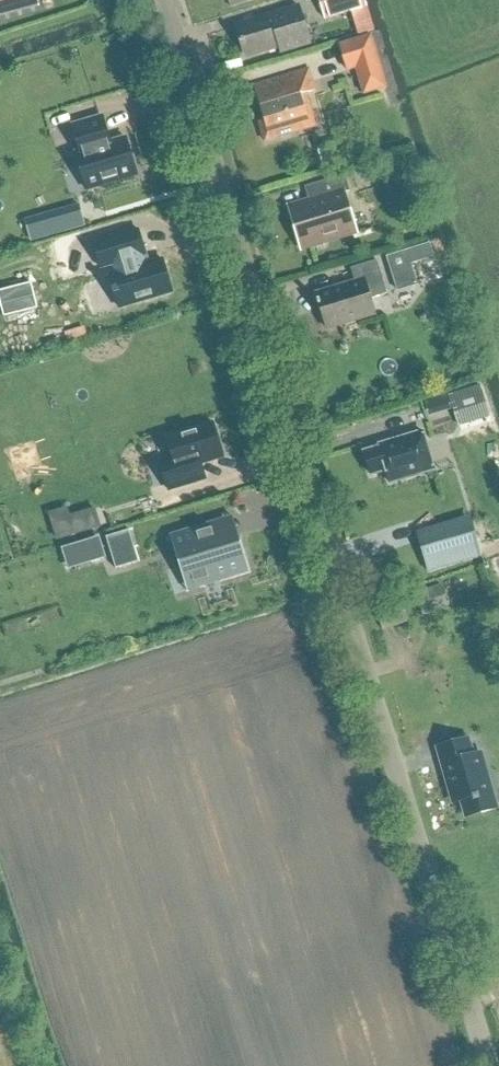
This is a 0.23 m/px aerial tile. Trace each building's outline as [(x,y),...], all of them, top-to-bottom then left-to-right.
[(39,6),(38,0),(0,0),(0,16),(39,6)] [(324,22),(350,13),(357,35),(373,31),(363,0),(317,0),(324,22)] [(298,7),(285,11),(236,26),(246,57),(277,48),(280,56),(310,47),(298,7)] [(386,90),(371,37),(337,47),(345,74),(355,71),(362,97),(386,90)] [(265,142),(311,128),(310,127),(308,128),(302,109),(305,108),(301,95),(315,91),(309,69),(254,86),(264,121),(259,122),(265,142)] [(112,133),(103,107),(73,117),(81,142),(77,143),(88,178),(138,162),(127,128),(112,133)] [(394,155),(378,160),(381,171),(397,166),(394,155)] [(343,193),(349,191),(345,176),(305,188),(310,202),(290,208),(303,248),(355,232),(343,193)] [(55,235),(85,226),(79,204),(49,213),(55,235)] [(111,311),(163,295),(153,262),(133,268),(130,260),(134,259),(126,233),(82,247),(90,272),(106,267),(108,275),(101,277),(111,311)] [(83,255),(66,254),(65,269),(83,270),(83,255)] [(370,299),(387,294),(377,261),(351,269),(355,283),(316,294),(327,329),(375,314),(370,299)] [(0,293),(0,303),(4,317),(37,309),(35,302),(31,285),(21,287),(0,293)] [(468,422),(498,415),(498,412),(492,379),(460,385),(468,422)] [(165,462),(173,489),(211,478),(206,463),(228,456),(218,422),(171,437),(178,458),(165,462)] [(437,427),(445,448),(460,443),(452,422),(437,427)] [(384,472),(388,485),(435,471),(423,430),(378,444),(379,446),(363,450),(371,477),(384,472)] [(101,527),(95,507),(70,515),(76,535),(101,527)] [(431,574),(484,559),(472,518),(419,533),(431,574)] [(255,571),(244,537),(223,543),(217,522),(175,535),(192,590),(255,571)] [(105,540),(116,573),(139,566),(129,533),(105,540)] [(98,540),(77,546),(82,563),(103,557),(98,540)] [(448,609),(441,585),(416,593),(423,617),(448,609)] [(475,754),(470,737),(435,747),(451,805),(459,803),(464,819),(498,809),(498,808),(483,751),(475,754)]
